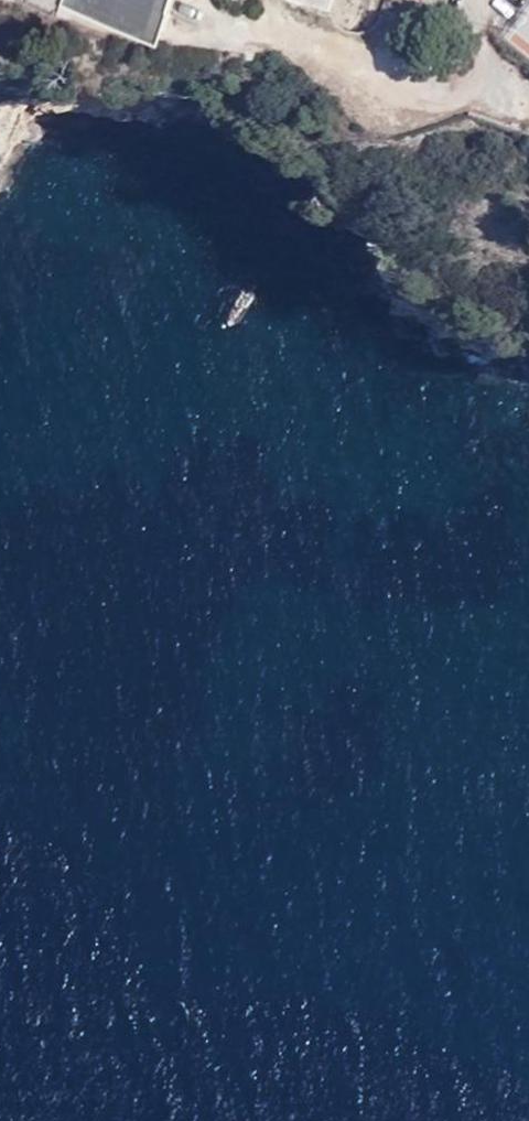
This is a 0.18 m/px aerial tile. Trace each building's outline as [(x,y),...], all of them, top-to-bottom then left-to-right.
[(166,15),(141,17),(126,15),(112,9),(98,0),(97,0),(62,0),(60,3),(155,40),(166,15)] [(171,0),(97,0),(98,0),(112,9),(126,15),(141,17),(166,15),(171,0)] [(328,12),(332,0),(291,0),(328,12)]
